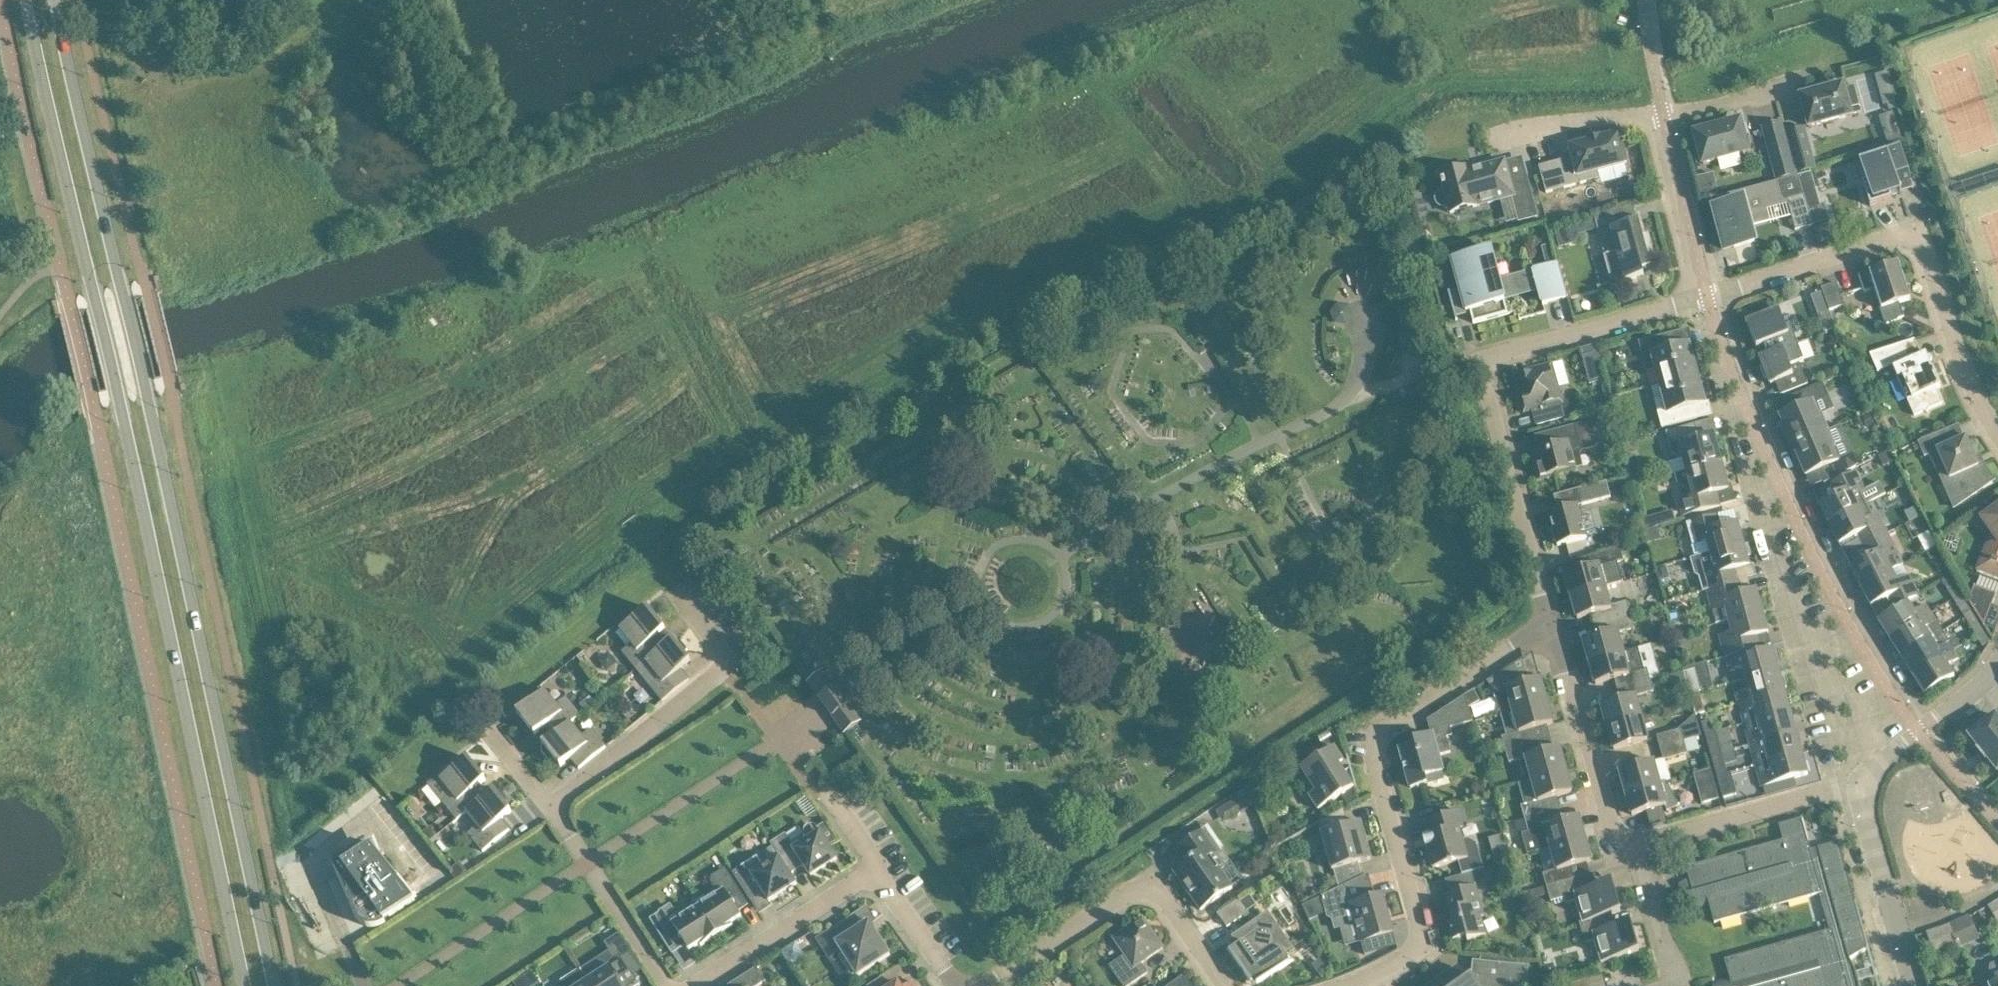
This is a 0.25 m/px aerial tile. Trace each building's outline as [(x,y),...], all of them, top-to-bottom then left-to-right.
[(1843,84),(1801,96),(1806,115),(1809,127),(1862,112),(1855,85),(1844,88),(1843,84)] [(1881,114),(1884,137),(1899,135),(1895,112),(1881,114)] [(1749,151),(1740,121),(1695,133),(1703,164),(1749,151)] [(1796,175),(1787,141),(1782,122),(1762,127),(1777,180),(1796,175)] [(1816,169),(1805,128),(1787,132),(1798,174),(1816,169)] [(1574,159),(1540,168),(1547,193),(1597,179),(1599,175),(1598,171),(1627,163),(1619,134),(1601,139),(1600,138),(1588,141),(1589,143),(1571,147),(1574,159)] [(1914,188),(1908,169),(1901,146),(1860,159),(1860,161),(1861,161),(1868,182),(1863,183),(1871,206),(1892,199),(1892,198),(1902,194),(1901,193),(1914,188)] [(1537,216),(1533,200),(1528,181),(1511,186),(1505,161),(1468,171),(1467,167),(1463,168),(1462,166),(1455,166),(1450,167),(1445,170),(1443,172),(1444,174),(1440,175),(1444,191),(1441,191),(1439,192),(1437,194),(1436,196),(1435,198),(1435,200),(1436,203),(1437,205),(1440,207),(1443,208),(1445,208),(1449,207),(1450,213),(1513,196),(1520,221),(1537,216)] [(1812,173),(1798,177),(1804,195),(1817,191),(1812,173)] [(1798,177),(1777,182),(1782,201),(1787,199),(1790,211),(1796,230),(1805,228),(1814,226),(1809,210),(1808,206),(1804,195),(1798,177)] [(1561,197),(1545,202),(1552,227),(1567,223),(1561,197)] [(1744,201),(1740,202),(1715,208),(1713,200),(1717,199),(1717,198),(1711,199),(1724,249),(1755,241),(1744,201)] [(1629,224),(1619,226),(1615,212),(1615,211),(1615,210),(1593,216),(1594,217),(1598,232),(1612,229),(1618,251),(1604,255),(1611,284),(1610,284),(1610,285),(1637,278),(1635,271),(1651,267),(1648,255),(1651,254),(1646,234),(1643,235),(1638,219),(1628,222),(1629,224)] [(1575,246),(1570,228),(1555,233),(1560,250),(1575,246)] [(1514,297),(1509,278),(1499,281),(1490,248),(1452,259),(1461,292),(1449,295),(1454,312),(1469,308),(1474,323),(1508,314),(1504,299),(1514,297)] [(1568,298),(1563,278),(1559,262),(1533,269),(1543,305),(1568,298)] [(1875,289),(1887,323),(1905,317),(1900,303),(1911,299),(1899,262),(1859,275),(1864,292),(1875,289)] [(1837,283),(1821,288),(1829,311),(1830,311),(1845,306),(1837,283)] [(1790,326),(1786,327),(1779,310),(1747,323),(1757,349),(1764,346),(1768,355),(1760,357),(1761,358),(1797,343),(1790,326)] [(1829,311),(1820,314),(1826,332),(1836,328),(1830,311),(1829,311)] [(1692,362),(1694,361),(1689,344),(1678,347),(1674,332),(1639,342),(1640,345),(1650,371),(1656,369),(1660,383),(1652,386),(1695,374),(1692,362)] [(1783,394),(1803,386),(1808,384),(1800,363),(1804,361),(1797,343),(1761,358),(1763,364),(1760,365),(1765,378),(1768,377),(1771,384),(1780,381),(1784,393),(1782,394),(1783,394)] [(1927,413),(1929,409),(1943,403),(1936,389),(1941,387),(1926,354),(1911,361),(1909,357),(1904,359),(1898,346),(1903,345),(1903,344),(1870,354),(1878,371),(1892,365),(1915,416),(1923,412),(1927,413)] [(1589,384),(1603,381),(1595,353),(1582,356),(1589,384)] [(1567,417),(1563,403),(1564,403),(1564,402),(1563,402),(1559,388),(1560,387),(1559,387),(1558,387),(1556,388),(1551,367),(1551,366),(1550,366),(1538,370),(1538,369),(1537,369),(1537,370),(1527,373),(1526,372),(1526,373),(1516,376),(1516,375),(1516,376),(1515,376),(1516,376),(1519,389),(1522,397),(1518,398),(1518,399),(1517,399),(1518,399),(1521,411),(1521,412),(1522,412),(1533,409),(1537,425),(1567,417)] [(1706,403),(1701,386),(1699,387),(1695,374),(1652,386),(1660,384),(1664,398),(1658,400),(1662,428),(1663,429),(1698,419),(1694,406),(1706,403)] [(1814,402),(1824,398),(1818,386),(1822,384),(1821,383),(1787,398),(1788,400),(1792,398),(1797,409),(1783,415),(1788,427),(1785,428),(1793,446),(1829,430),(1822,412),(1819,414),(1814,402)] [(1539,479),(1576,469),(1583,467),(1580,455),(1582,451),(1595,447),(1597,443),(1591,421),(1575,425),(1552,431),(1555,442),(1553,445),(1532,451),(1539,479)] [(1677,474),(1722,462),(1714,435),(1700,439),(1696,424),(1666,432),(1672,454),(1681,459),(1683,458),(1687,471),(1677,474)] [(1944,464),(1960,500),(1977,493),(1976,489),(1992,482),(1983,463),(1978,465),(1966,438),(1955,443),(1949,430),(1950,429),(1950,428),(1918,442),(1925,457),(1930,455),(1935,468),(1944,464)] [(1856,466),(1854,467),(1849,456),(1839,461),(1834,449),(1837,448),(1829,430),(1793,446),(1801,463),(1803,462),(1809,474),(1822,468),(1827,480),(1824,482),(1824,483),(1856,467),(1856,466)] [(1681,517),(1701,511),(1720,506),(1717,493),(1729,489),(1722,462),(1677,474),(1679,482),(1689,488),(1690,493),(1687,498),(1677,500),(1681,517)] [(1829,498),(1819,504),(1830,524),(1872,502),(1866,491),(1865,489),(1856,471),(1849,475),(1824,488),(1829,498)] [(1607,481),(1578,489),(1582,505),(1611,497),(1607,481)] [(1872,502),(1830,524),(1840,544),(1851,539),(1857,550),(1888,533),(1877,513),(1872,502)] [(1558,546),(1577,541),(1587,538),(1577,505),(1548,512),(1553,529),(1551,530),(1554,541),(1556,540),(1558,546)] [(1984,571),(1997,576),(1997,507),(1982,519),(1992,534),(1978,569),(1984,571)] [(1665,524),(1677,521),(1674,512),(1663,515),(1665,524)] [(1696,521),(1689,523),(1694,542),(1695,545),(1707,541),(1711,553),(1744,544),(1738,522),(1723,526),(1719,515),(1696,521)] [(1862,560),(1851,566),(1861,586),(1892,570),(1904,564),(1888,533),(1857,550),(1862,560)] [(1711,553),(1695,557),(1699,569),(1701,569),(1707,590),(1738,582),(1735,570),(1750,566),(1744,544),(1711,553)] [(1621,583),(1615,563),(1624,561),(1620,548),(1588,556),(1591,567),(1565,574),(1571,596),(1605,587),(1621,583)] [(1892,570),(1861,586),(1872,606),(1887,599),(1892,609),(1912,599),(1919,595),(1909,575),(1897,581),(1892,570)] [(1738,582),(1707,590),(1717,624),(1729,620),(1762,611),(1756,589),(1750,591),(1742,593),(1738,582)] [(1953,600),(1960,595),(1954,585),(1947,589),(1953,600)] [(1997,594),(1978,587),(1975,585),(1969,601),(1984,625),(1984,626),(1985,626),(1984,626),(1997,594)] [(1636,601),(1628,603),(1627,601),(1611,606),(1605,587),(1571,596),(1578,619),(1597,614),(1600,624),(1631,615),(1640,613),(1636,601)] [(1960,610),(1967,606),(1960,595),(1953,600),(1960,610)] [(1896,609),(1879,620),(1890,639),(1931,613),(1926,605),(1915,612),(1908,602),(1896,609)] [(1208,644),(1218,632),(1213,628),(1218,621),(1197,604),(1181,622),(1208,644)] [(637,669),(674,639),(673,639),(663,647),(655,638),(665,630),(647,607),(620,629),(632,644),(623,652),(637,669)] [(1733,632),(1720,636),(1726,657),(1734,655),(1760,648),(1757,636),(1769,633),(1762,611),(1729,620),(1733,632)] [(1931,613),(1890,639),(1902,657),(1942,632),(1936,622),(1931,613)] [(1590,661),(1623,652),(1618,633),(1635,629),(1631,615),(1600,624),(1603,634),(1583,639),(1590,661)] [(1976,636),(1983,632),(1977,622),(1970,626),(1976,636)] [(1942,632),(1902,657),(1914,676),(1922,671),(1954,650),(1961,646),(1959,642),(1952,640),(1949,642),(1942,632)] [(1982,646),(1989,642),(1983,632),(1976,636),(1982,646)] [(663,701),(689,680),(681,669),(691,661),(684,653),(688,650),(680,640),(674,639),(637,669),(663,701)] [(1648,669),(1644,670),(1638,648),(1623,652),(1590,661),(1596,684),(1619,678),(1622,688),(1651,680),(1648,669)] [(1746,679),(1779,670),(1773,648),(1727,661),(1730,671),(1743,668),(1746,679)] [(1922,671),(1914,676),(1925,694),(1954,676),(1948,666),(1959,659),(1954,650),(1922,671)] [(1540,679),(1530,682),(1523,658),(1488,681),(1496,693),(1508,690),(1513,710),(1500,713),(1501,714),(1547,701),(1540,679)] [(1785,691),(1784,689),(1788,688),(1785,677),(1781,678),(1779,670),(1746,679),(1749,690),(1736,694),(1739,704),(1785,691)] [(810,682),(809,683),(816,692),(823,702),(827,708),(831,713),(838,723),(845,733),(846,732),(860,723),(846,703),(842,698),(837,692),(824,672),(810,682)] [(1608,727),(1642,718),(1636,697),(1654,692),(1651,680),(1622,688),(1624,698),(1602,705),(1608,727)] [(1690,694),(1698,692),(1694,681),(1687,683),(1690,694)] [(543,745),(580,715),(566,698),(556,705),(544,690),(517,712),(535,735),(545,727),(553,736),(543,744),(543,745)] [(1757,721),(1790,711),(1785,691),(1739,704),(1741,713),(1754,709),(1757,721)] [(1693,706),(1701,704),(1698,692),(1690,694),(1693,706)] [(1466,695),(1451,705),(1453,713),(1446,714),(1450,727),(1473,722),(1466,695)] [(587,699),(580,704),(585,710),(592,706),(587,699)] [(1530,743),(1527,731),(1553,724),(1547,701),(1501,714),(1507,735),(1502,737),(1506,750),(1530,743)] [(1750,745),(1796,732),(1790,711),(1757,721),(1760,732),(1748,736),(1750,745)] [(579,769),(606,747),(591,729),(582,737),(571,723),(580,715),(543,745),(542,751),(550,761),(554,758),(561,766),(571,758),(579,769)] [(1996,717),(1995,715),(1994,716),(1994,717),(1971,735),(1970,736),(1971,737),(1981,749),(1980,750),(1986,758),(1987,757),(1997,769),(1996,770),(1997,771),(1997,720),(1996,717)] [(1614,750),(1634,744),(1648,741),(1642,718),(1608,727),(1614,750)] [(1706,734),(1714,732),(1710,719),(1702,721),(1706,734)] [(1400,749),(1411,788),(1427,783),(1426,777),(1443,772),(1439,756),(1451,752),(1445,730),(1445,728),(1431,732),(1432,735),(1414,740),(1416,745),(1400,749)] [(1660,748),(1685,741),(1681,729),(1657,736),(1660,748)] [(1712,756),(1722,753),(1716,732),(1714,732),(1706,734),(1712,756)] [(1769,762),(1802,753),(1796,732),(1750,745),(1753,755),(1766,751),(1769,762)] [(1664,760),(1688,753),(1685,741),(1660,748),(1664,760)] [(1560,747),(1540,753),(1533,755),(1530,743),(1506,750),(1509,763),(1526,758),(1532,779),(1566,770),(1560,747)] [(1319,810),(1339,797),(1354,787),(1357,787),(1348,756),(1347,757),(1350,769),(1344,773),(1339,765),(1344,762),(1334,747),(1301,768),(1311,783),(1313,781),(1318,790),(1309,795),(1319,810)] [(1722,753),(1712,756),(1717,772),(1727,769),(1722,753)] [(1772,774),(1759,777),(1762,787),(1808,775),(1802,753),(1769,762),(1772,774)] [(457,819),(494,789),(493,789),(483,797),(476,788),(486,780),(468,757),(441,779),(439,776),(428,784),(457,819)] [(1660,784),(1668,781),(1663,760),(1654,763),(1653,761),(1620,770),(1626,793),(1660,783),(1660,784)] [(1719,799),(1714,780),(1711,769),(1694,774),(1702,804),(1719,799)] [(1525,819),(1551,811),(1548,799),(1572,793),(1566,770),(1532,779),(1538,801),(1521,806),(1525,819)] [(1718,776),(1724,798),(1737,794),(1731,773),(1718,776)] [(1632,815),(1665,806),(1667,811),(1679,807),(1668,781),(1660,784),(1660,783),(1626,793),(1632,815)] [(494,789),(457,819),(457,820),(467,812),(478,826),(469,834),(483,852),(510,830),(501,820),(511,812),(505,803),(509,800),(500,790),(494,789)] [(1235,816),(1256,803),(1249,792),(1228,805),(1235,816)] [(1327,818),(1319,822),(1322,832),(1332,870),(1335,869),(1358,863),(1371,859),(1360,821),(1349,825),(1344,808),(1327,818)] [(1468,839),(1463,841),(1460,829),(1464,828),(1459,811),(1425,821),(1432,844),(1426,846),(1426,847),(1427,847),(1433,868),(1459,861),(1463,874),(1462,874),(1463,875),(1484,869),(1484,868),(1483,868),(1476,844),(1468,839)] [(1551,848),(1585,839),(1579,816),(1554,823),(1551,811),(1525,819),(1528,831),(1545,827),(1551,848)] [(1839,842),(1818,848),(1821,857),(1813,859),(1802,819),(1779,825),(1783,840),(1686,867),(1693,893),(1684,895),(1692,908),(1693,908),(1709,904),(1715,923),(1820,894),(1830,931),(1725,960),(1730,979),(1714,984),(1714,978),(1713,978),(1713,985),(1859,985),(1859,981),(1854,966),(1850,959),(1867,949),(1869,949),(1839,842)] [(837,859),(817,828),(816,827),(815,826),(814,825),(813,825),(811,825),(810,825),(809,825),(808,826),(807,827),(806,827),(806,828),(805,829),(805,831),(805,832),(805,833),(805,834),(806,835),(809,840),(795,849),(792,844),(777,853),(797,885),(797,884),(791,874),(804,866),(811,876),(837,859)] [(429,826),(420,834),(428,843),(437,835),(429,826)] [(1201,910),(1217,899),(1232,888),(1210,857),(1216,852),(1201,831),(1178,847),(1188,861),(1174,871),(1201,910)] [(1568,868),(1591,861),(1585,839),(1551,848),(1557,870),(1543,874),(1546,886),(1571,880),(1568,868)] [(384,925),(386,923),(385,921),(415,901),(398,880),(399,879),(380,856),(379,857),(372,847),(374,846),(373,844),(343,864),(341,862),(333,865),(355,916),(355,917),(358,920),(360,923),(363,925),(366,926),(370,927),(374,928),(377,927),(381,926),(384,925)] [(1172,868),(1185,860),(1178,848),(1165,856),(1172,868)] [(793,887),(797,885),(777,853),(777,854),(778,857),(764,866),(758,857),(733,873),(750,900),(763,892),(769,903),(789,890),(790,892),(794,889),(793,887)] [(460,863),(451,871),(457,878),(466,870),(460,863)] [(439,864),(423,875),(432,890),(449,879),(439,864)] [(1485,868),(1486,878),(1499,876),(1497,866),(1485,868)] [(747,902),(730,875),(725,868),(713,876),(712,880),(711,882),(713,886),(718,893),(698,906),(717,936),(733,926),(732,924),(737,921),(733,915),(740,911),(738,908),(747,902)] [(1598,891),(1597,886),(1594,873),(1571,880),(1546,886),(1531,891),(1533,897),(1549,892),(1552,901),(1556,904),(1566,901),(1567,903),(1576,901),(1582,922),(1579,922),(1580,923),(1621,912),(1616,895),(1615,893),(1613,894),(1613,893),(1609,895),(1609,894),(1610,893),(1611,892),(1612,890),(1612,889),(1612,888),(1611,887),(1611,886),(1610,886),(1610,885),(1608,884),(1606,884),(1606,885),(1604,886),(1603,887),(1603,888),(1602,889),(1603,890),(1598,891)] [(1321,896),(1302,906),(1308,922),(1326,914),(1327,917),(1333,920),(1335,928),(1341,927),(1356,923),(1361,943),(1378,938),(1394,934),(1392,929),(1383,895),(1375,897),(1369,874),(1362,877),(1340,888),(1321,896)] [(1468,941),(1486,936),(1481,918),(1484,917),(1476,885),(1445,894),(1453,921),(1448,922),(1453,940),(1467,937),(1468,941)] [(1238,900),(1218,914),(1227,927),(1247,913),(1238,900)] [(1997,914),(1997,901),(1989,907),(1994,916),(1997,914)] [(678,919),(673,911),(670,906),(650,919),(671,951),(682,944),(684,947),(692,942),(695,947),(700,944),(701,946),(717,936),(698,906),(678,919)] [(1617,931),(1615,924),(1612,915),(1621,912),(1580,923),(1585,943),(1595,940),(1601,963),(1639,952),(1635,935),(1634,935),(1634,933),(1632,934),(1632,933),(1628,934),(1627,934),(1629,933),(1629,932),(1630,932),(1630,931),(1630,930),(1631,929),(1630,928),(1630,927),(1629,926),(1628,925),(1627,925),(1627,924),(1626,924),(1625,924),(1624,925),(1623,925),(1622,926),(1622,927),(1621,927),(1621,928),(1621,929),(1621,930),(1617,931)] [(1977,928),(1971,916),(1951,925),(1956,937),(1977,928)] [(819,938),(818,939),(826,952),(829,956),(841,949),(858,976),(890,955),(869,923),(858,930),(851,918),(838,926),(819,938)] [(1147,959),(1164,948),(1148,926),(1136,923),(1114,939),(1125,955),(1109,966),(1123,985),(1129,985),(1148,973),(1141,963),(1147,959)] [(1291,951),(1275,928),(1269,932),(1261,931),(1257,925),(1248,931),(1248,930),(1233,941),(1234,942),(1238,939),(1241,943),(1230,950),(1228,947),(1227,948),(1250,981),(1254,978),(1258,979),(1261,983),(1295,960),(1294,959),(1290,961),(1283,951),(1287,948),(1290,952),(1291,951)] [(1950,925),(1927,933),(1933,950),(1956,942),(1950,925)] [(781,952),(781,953),(791,967),(806,957),(796,942),(781,952)] [(581,970),(588,981),(592,985),(624,985),(617,975),(629,968),(619,952),(616,947),(581,970)] [(1433,985),(1521,985),(1528,981),(1530,966),(1491,962),(1489,976),(1479,975),(1473,980),(1471,978),(1467,981),(1458,968),(1433,985)] [(1323,963),(1314,968),(1319,975),(1327,970),(1323,963)] [(1989,968),(1988,978),(1991,984),(1987,985),(1997,985),(1997,963),(1989,968)] [(766,981),(757,967),(728,985),(759,985),(766,981)] [(588,981),(581,970),(566,980),(563,982),(562,985),(592,985),(588,981)] [(1602,975),(1563,985),(1605,985),(1602,975)] [(1183,976),(1169,985),(1190,985),(1183,976)]
